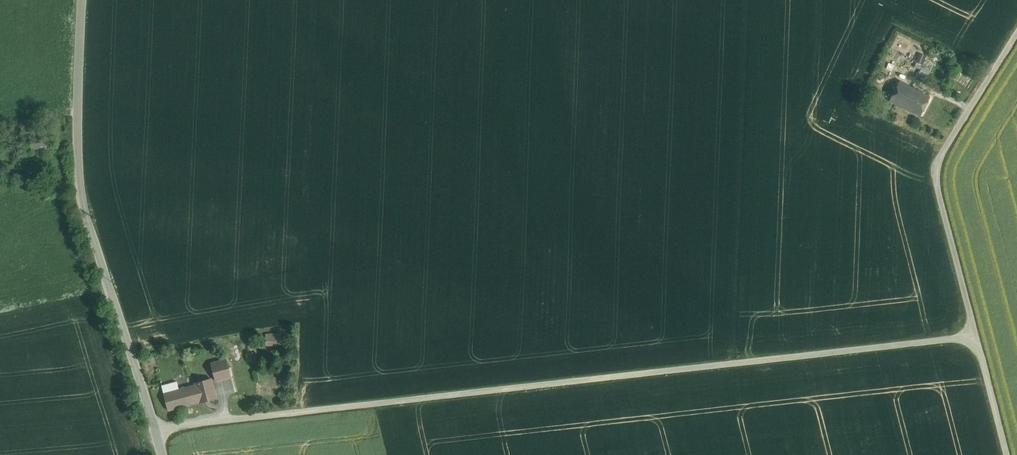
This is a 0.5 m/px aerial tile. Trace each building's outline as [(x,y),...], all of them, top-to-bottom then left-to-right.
[(929,97),(899,81),(889,101),(919,116),(929,97)] [(60,131),(49,133),(51,148),(63,146),(60,131)] [(49,133),(30,136),(31,145),(33,151),(51,148),(49,133)] [(31,145),(20,147),(21,153),(33,151),(31,145)] [(280,333),(266,334),(267,344),(281,343),(280,333)] [(227,359),(211,363),(216,381),(231,376),(227,359)] [(211,378),(195,383),(195,385),(190,386),(194,403),(200,401),(200,402),(216,398),(211,378)] [(177,381),(162,385),(168,410),(194,403),(190,386),(179,389),(177,381)]
